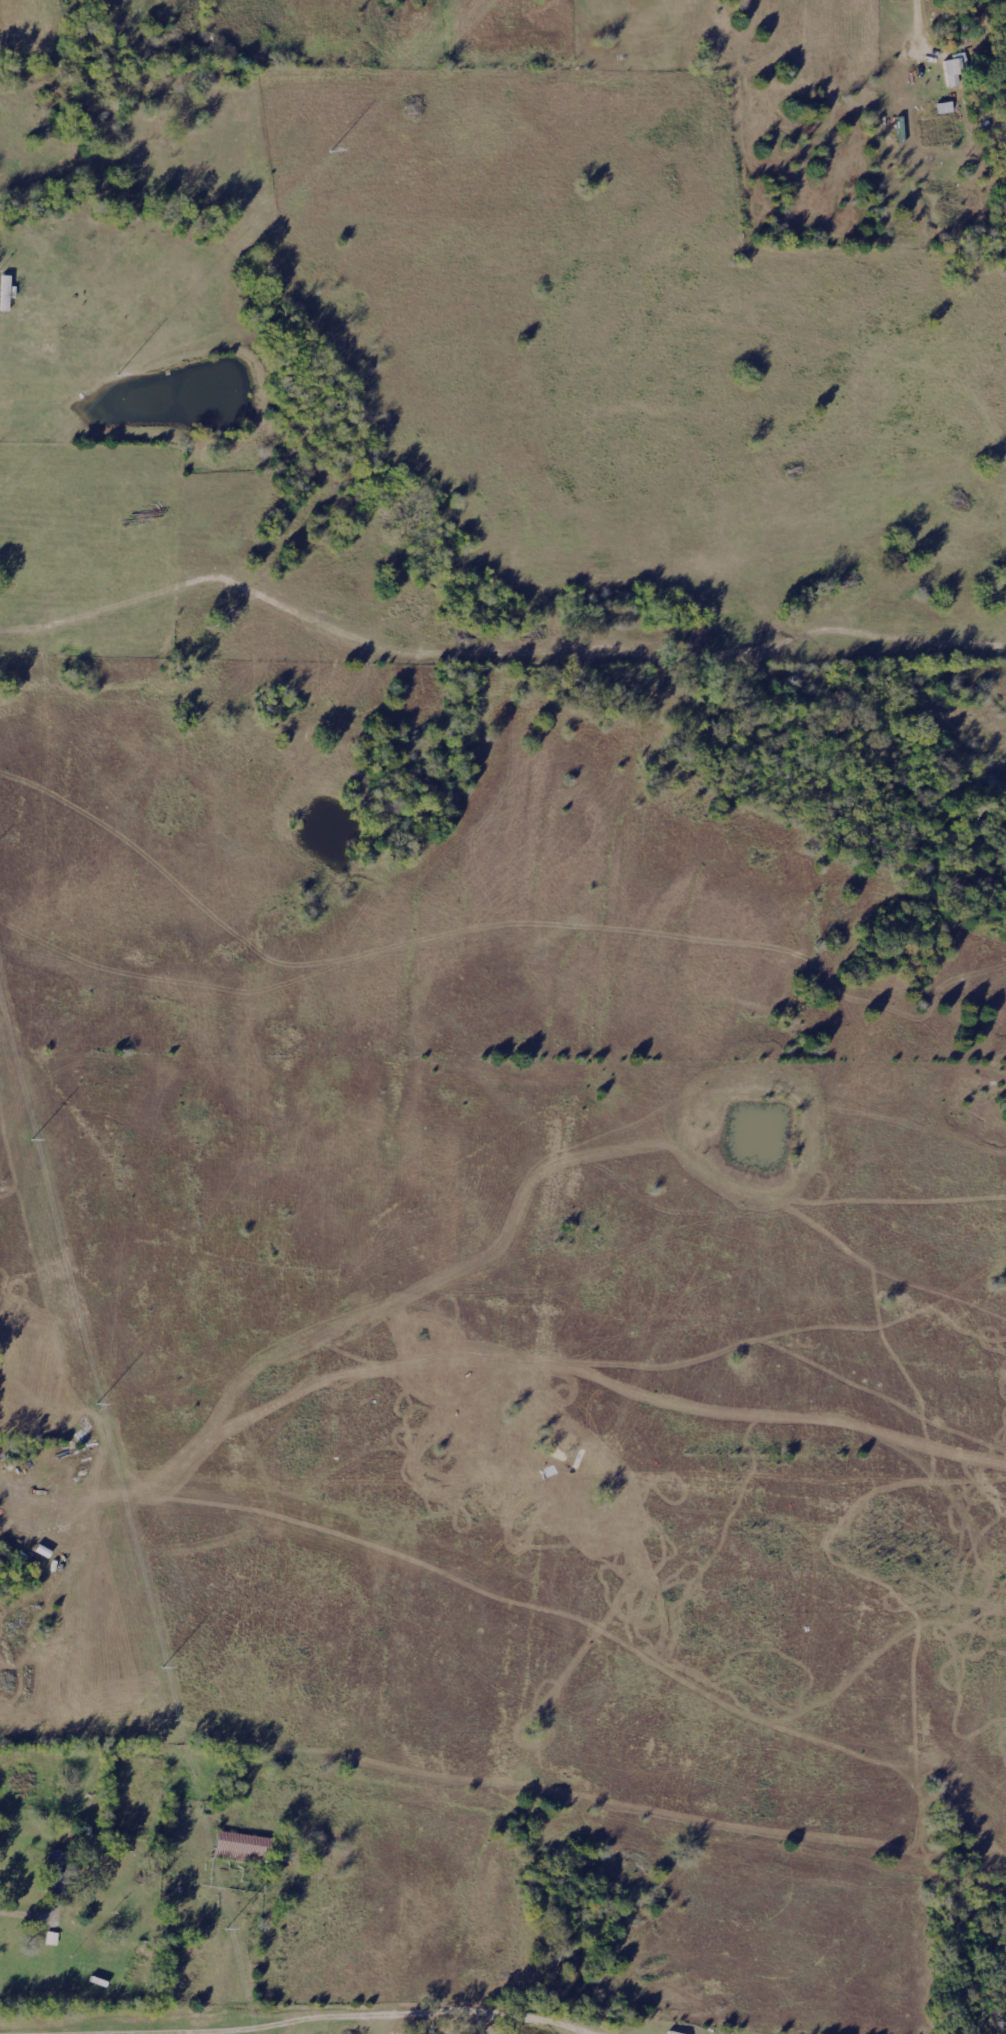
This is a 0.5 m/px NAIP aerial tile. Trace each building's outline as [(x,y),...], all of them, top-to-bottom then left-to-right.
[(944,79),(941,61),(967,57),(970,74),(944,79)] [(8,313),(0,313),(0,277),(8,277),(8,313)] [(44,1946),(45,1935),(55,1935),(54,1947),(44,1946)]
